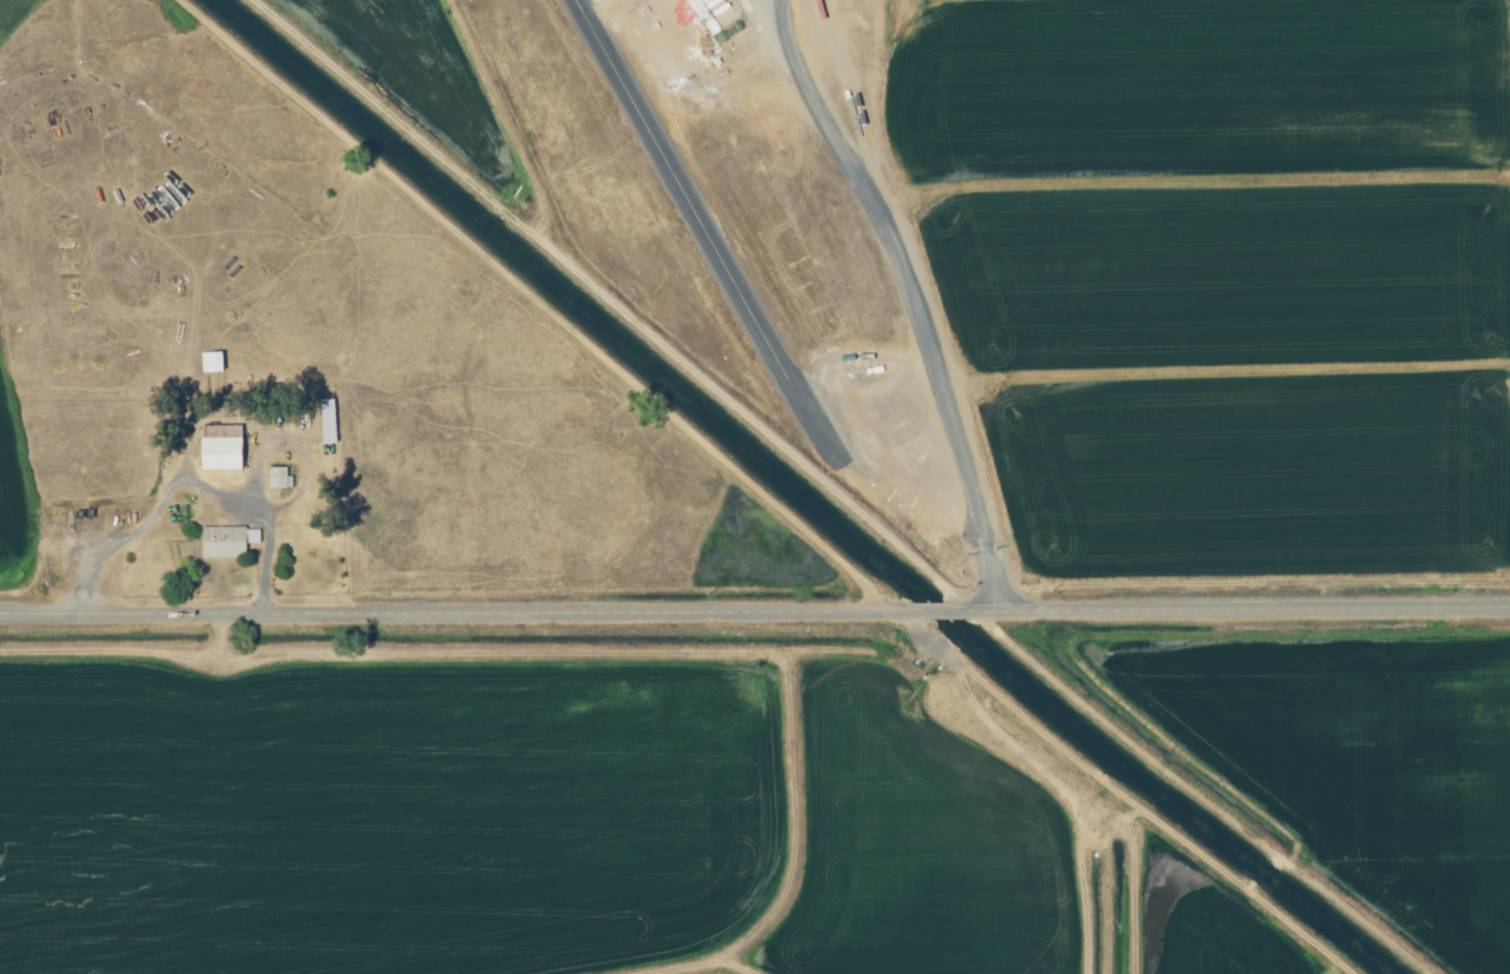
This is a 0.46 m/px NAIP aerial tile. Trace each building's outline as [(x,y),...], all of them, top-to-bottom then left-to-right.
[(714,18),(703,26),(710,36),(738,17),(726,0),(702,0),(714,18)] [(202,352),(202,372),(224,372),(224,352),(202,352)] [(322,399),(322,444),(336,444),(336,399),(322,399)] [(243,469),(243,426),(202,426),(202,469),(243,469)] [(269,488),(290,488),(290,468),(269,468),(269,488)] [(202,559),(246,558),(246,543),(259,543),(259,527),(202,527),(202,559)]
